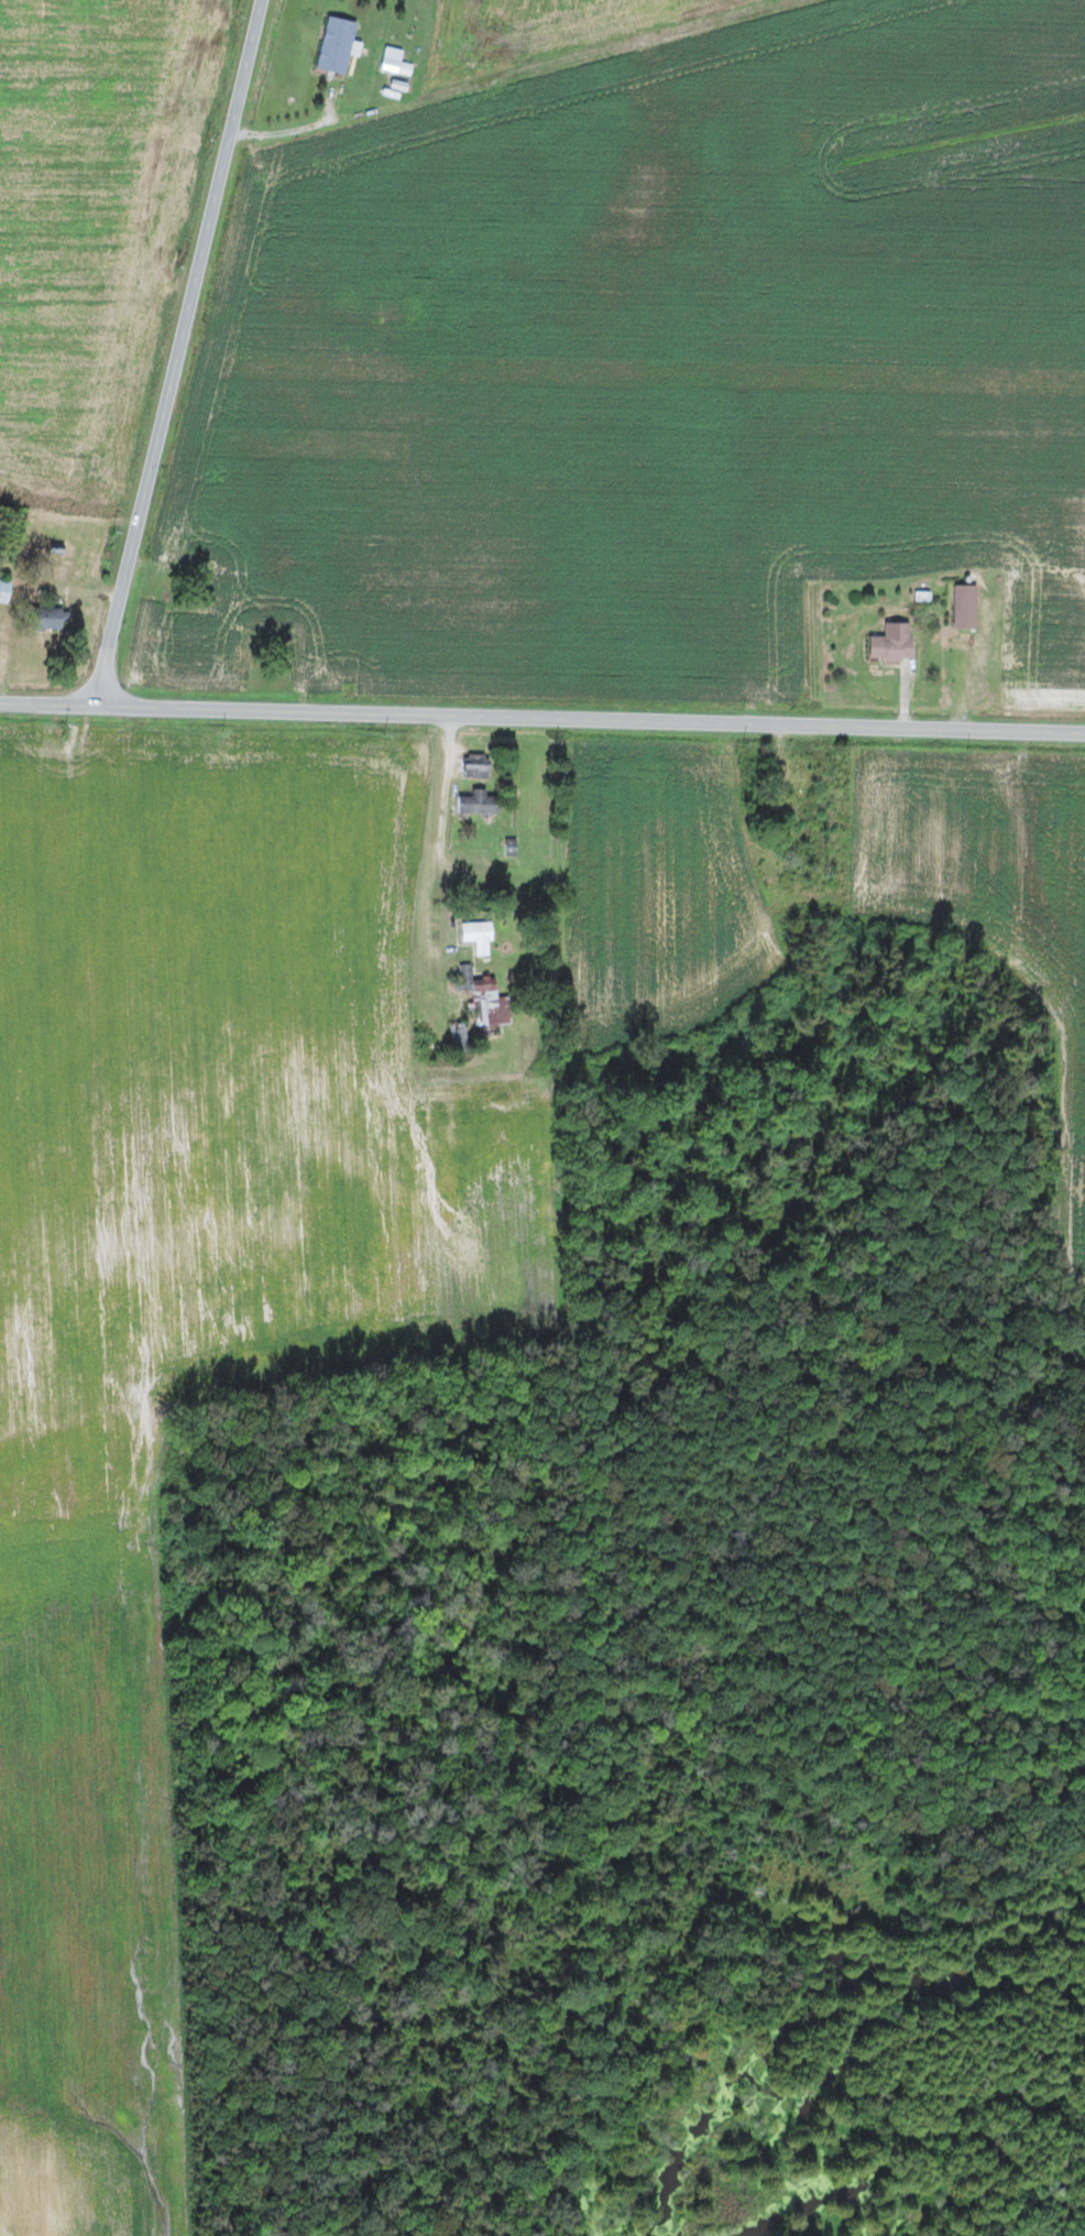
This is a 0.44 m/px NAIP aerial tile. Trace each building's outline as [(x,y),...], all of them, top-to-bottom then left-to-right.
[(347,75),(352,55),(361,57),(365,43),(356,41),(360,23),(330,16),(317,68),(347,75)] [(382,69),(412,76),(415,65),(402,62),(405,50),(388,46),(382,69)] [(0,579),(0,601),(10,603),(14,582),(0,579)] [(980,584),(957,584),(956,627),(979,627),(980,584)] [(65,608),(41,607),(41,627),(65,628),(65,608)] [(914,622),(887,622),(888,635),(872,635),(873,657),(887,657),(887,660),(915,659),(914,622)] [(468,776),(490,777),(491,754),(469,753),(468,776)] [(458,812),(499,812),(499,796),(488,796),(488,789),(474,788),(474,796),(458,796),(458,812)] [(490,955),(490,940),(494,940),(494,922),(462,923),(463,941),(476,941),(476,956),(490,955)] [(511,1026),(508,996),(497,997),(495,976),(470,979),(476,1030),(511,1026)]
